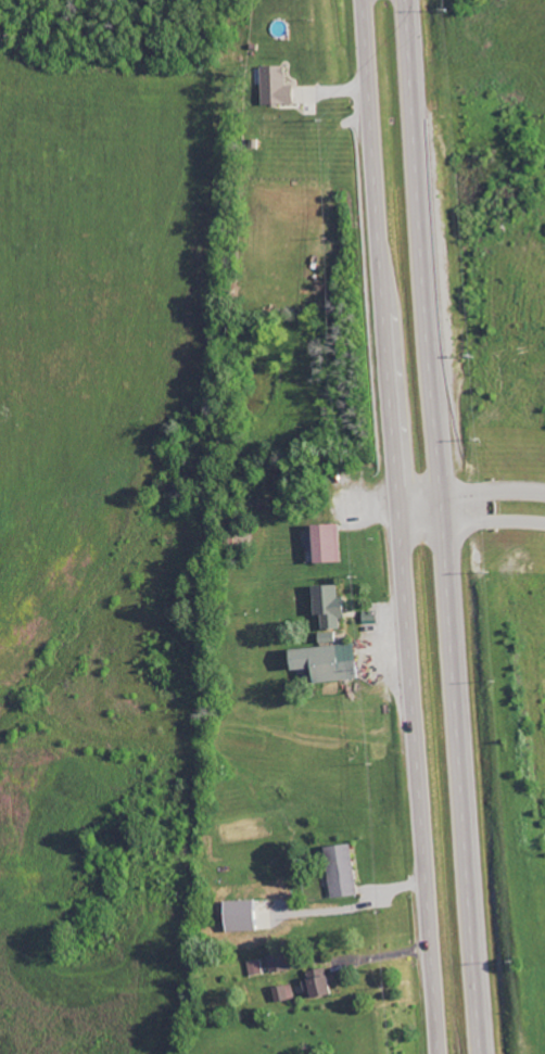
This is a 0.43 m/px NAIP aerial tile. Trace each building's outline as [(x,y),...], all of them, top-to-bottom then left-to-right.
[(293,84),(285,85),(284,65),(259,66),(260,104),(293,103),(293,84)] [(309,563),(340,562),(339,524),(307,525),(309,563)] [(342,597),(337,597),(336,584),(309,585),(310,615),(320,614),(320,629),(339,629),(339,619),(343,619),(342,597)] [(333,632),(316,632),(316,643),(333,643),(333,632)] [(281,648),(283,670),(306,669),(307,682),(355,679),(352,644),(281,648)] [(328,898),(355,895),(349,843),(322,847),(328,898)] [(258,930),(257,900),(221,901),(222,932),(258,930)] [(269,974),(288,969),(284,953),(265,957),(269,974)] [(308,998),(330,994),(325,967),(303,971),(308,998)] [(274,1001),(293,999),(291,984),(272,987),(274,1001)]
